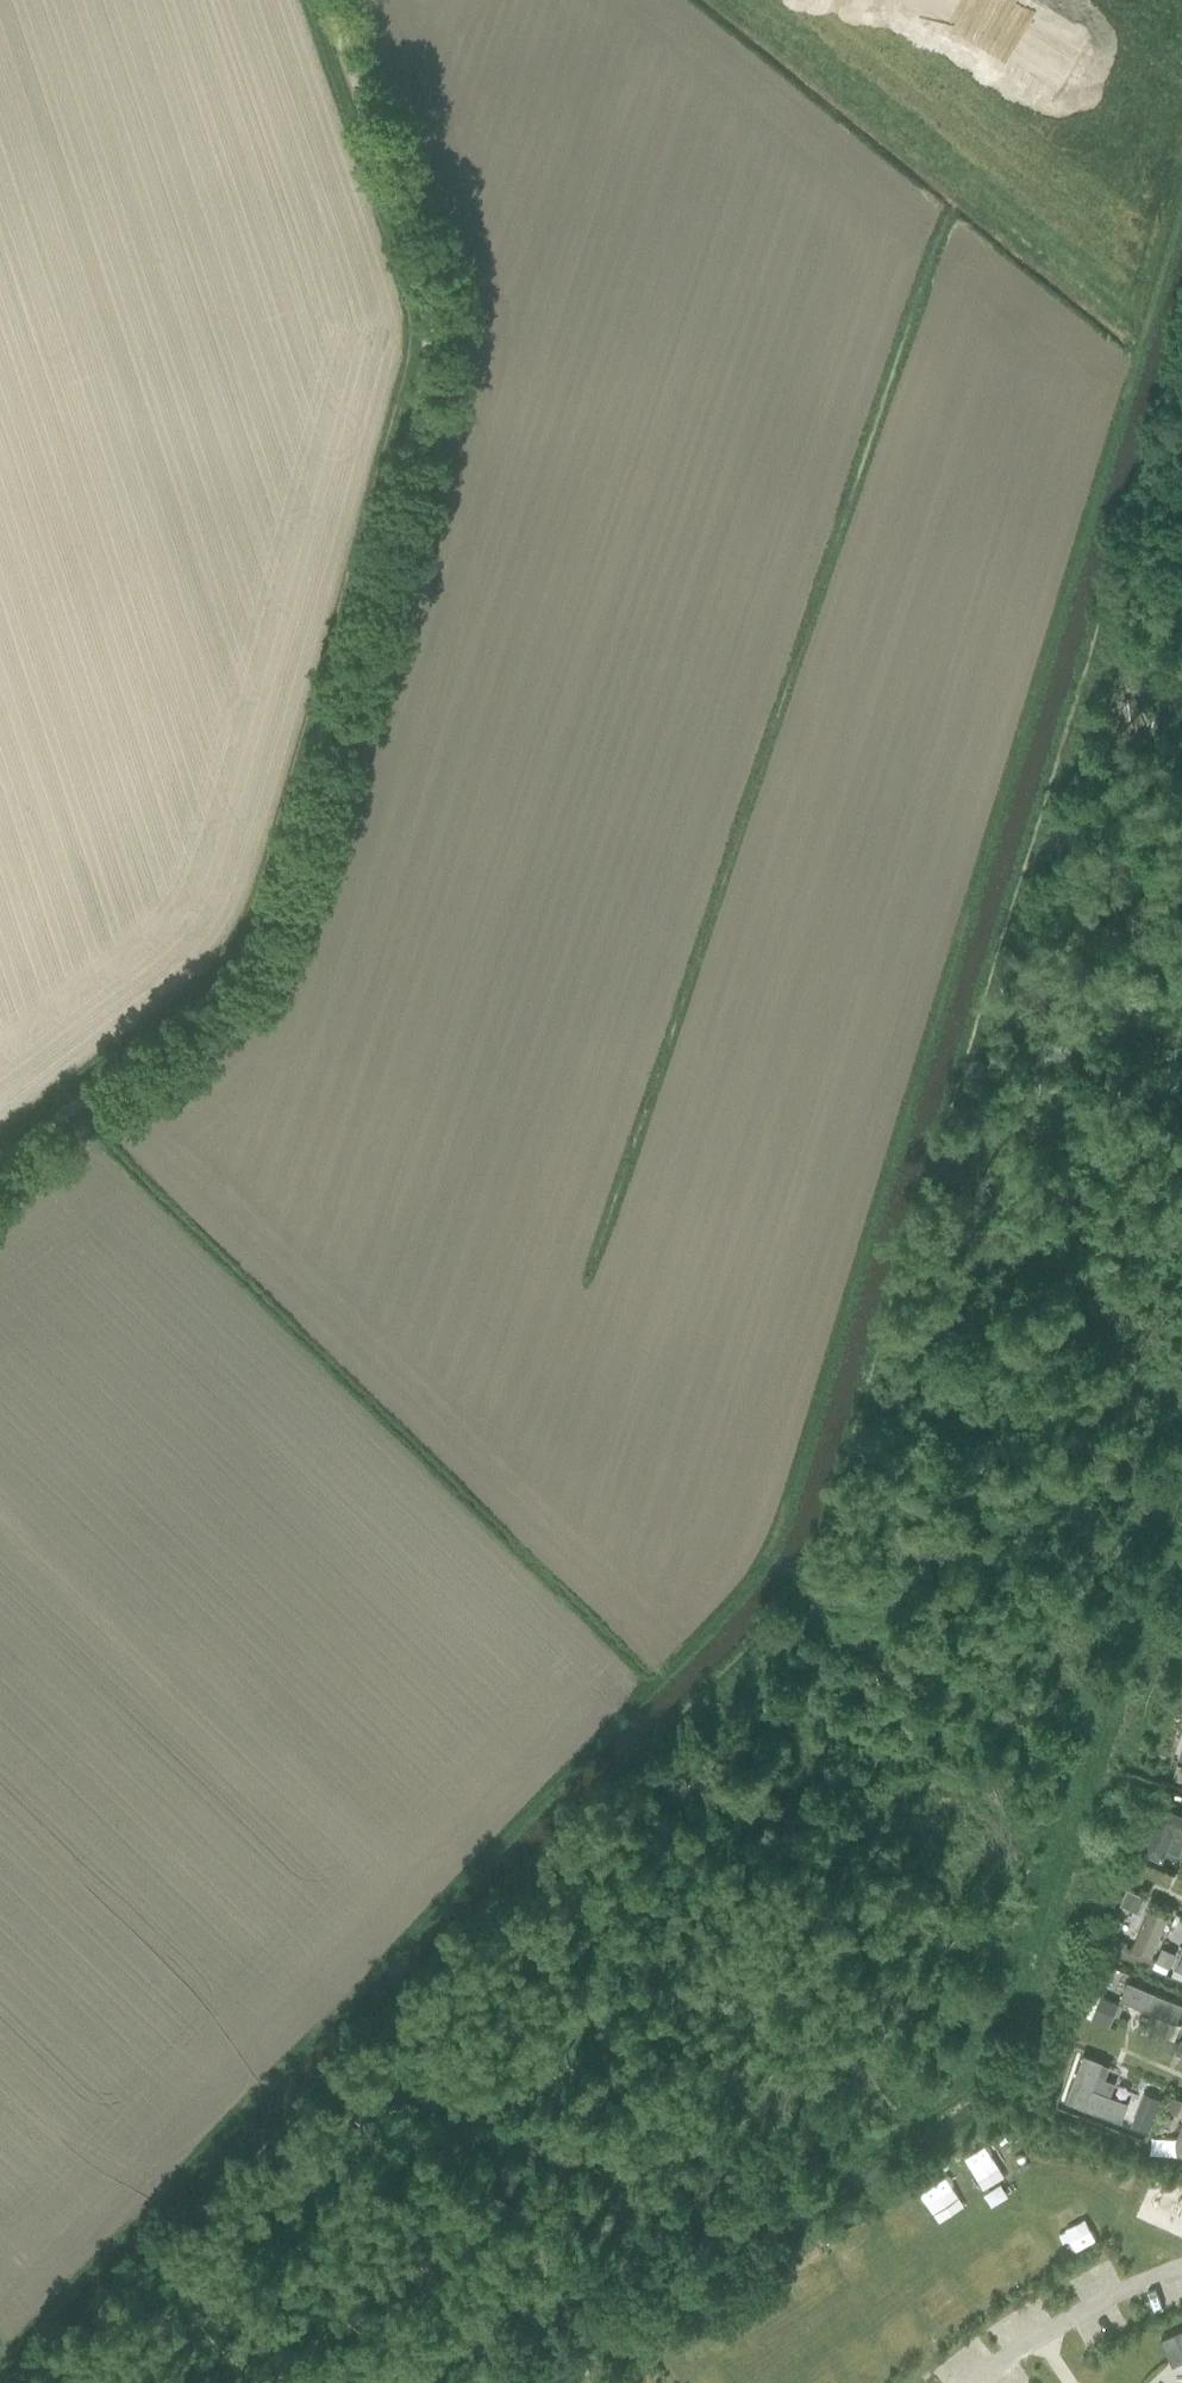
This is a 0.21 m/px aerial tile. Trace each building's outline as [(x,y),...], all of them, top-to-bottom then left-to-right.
[(1172,1777),(1181,1780),(1181,1766),(1177,1764),(1172,1777)] [(1181,1865),(1181,1863),(1181,1812),(1162,1804),(1144,1850),(1181,1865)] [(1127,1890),(1121,1904),(1137,1911),(1143,1897),(1127,1890)] [(1151,1905),(1132,1946),(1153,1955),(1171,1914),(1151,1905)] [(1110,1936),(1105,1948),(1120,1954),(1125,1942),(1110,1936)] [(1161,1947),(1155,1961),(1167,1966),(1173,1952),(1161,1947)] [(1181,2013),(1181,1997),(1128,1980),(1121,2000),(1180,2019),(1181,2013)] [(1095,1994),(1086,2015),(1106,2024),(1115,2003),(1095,1994)] [(1160,2035),(1155,2046),(1172,2054),(1177,2042),(1160,2035)] [(1124,2117),(1130,2098),(1110,2092),(1119,2063),(1083,2052),(1068,2099),(1124,2117)] [(1170,2096),(1165,2109),(1176,2114),(1181,2101),(1170,2096)] [(1181,2151),(1181,2127),(1174,2148),(1181,2151)] [(964,2156),(985,2186),(1002,2174),(982,2144),(964,2156)] [(947,2174),(922,2185),(935,2216),(960,2205),(947,2174)] [(1086,2207),(1067,2217),(1084,2249),(1103,2239),(1086,2207)] [(1162,2334),(1172,2363),(1181,2359),(1181,2327),(1162,2334)]
